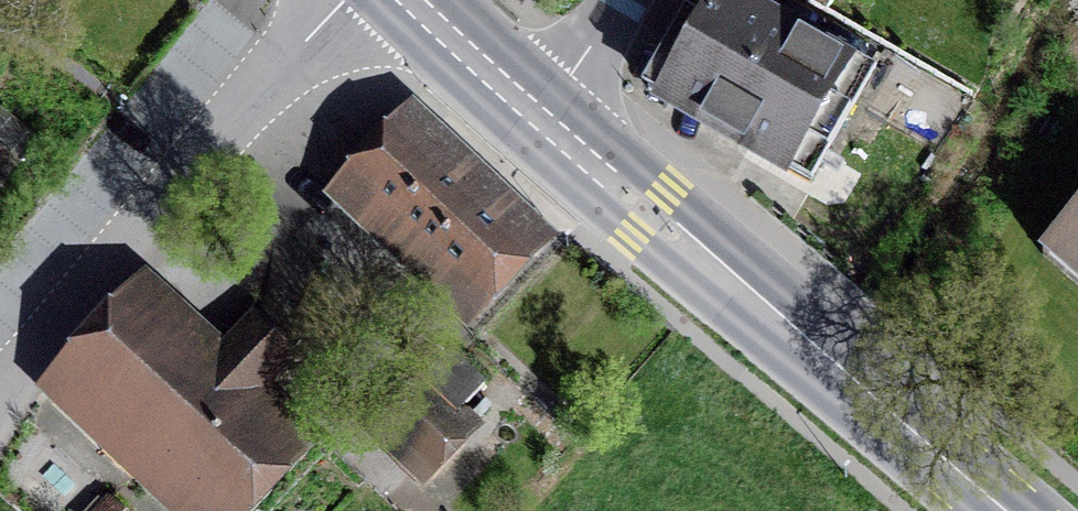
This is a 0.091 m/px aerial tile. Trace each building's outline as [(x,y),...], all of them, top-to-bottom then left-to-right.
[(752,0),(727,0),(706,35),(686,23),(647,91),(781,168),(846,54),(752,0)] [(466,303),(525,240),(410,130),(350,194),(466,303)] [(1055,247),(1077,267),(1077,219),(1055,247)] [(292,445),(243,399),(289,355),(252,321),(210,369),(129,293),(55,374),(203,510),(230,510),(292,445)] [(427,386),(378,436),(420,476),(469,425),(457,414),(483,386),(448,352),(422,380),(427,386)]
